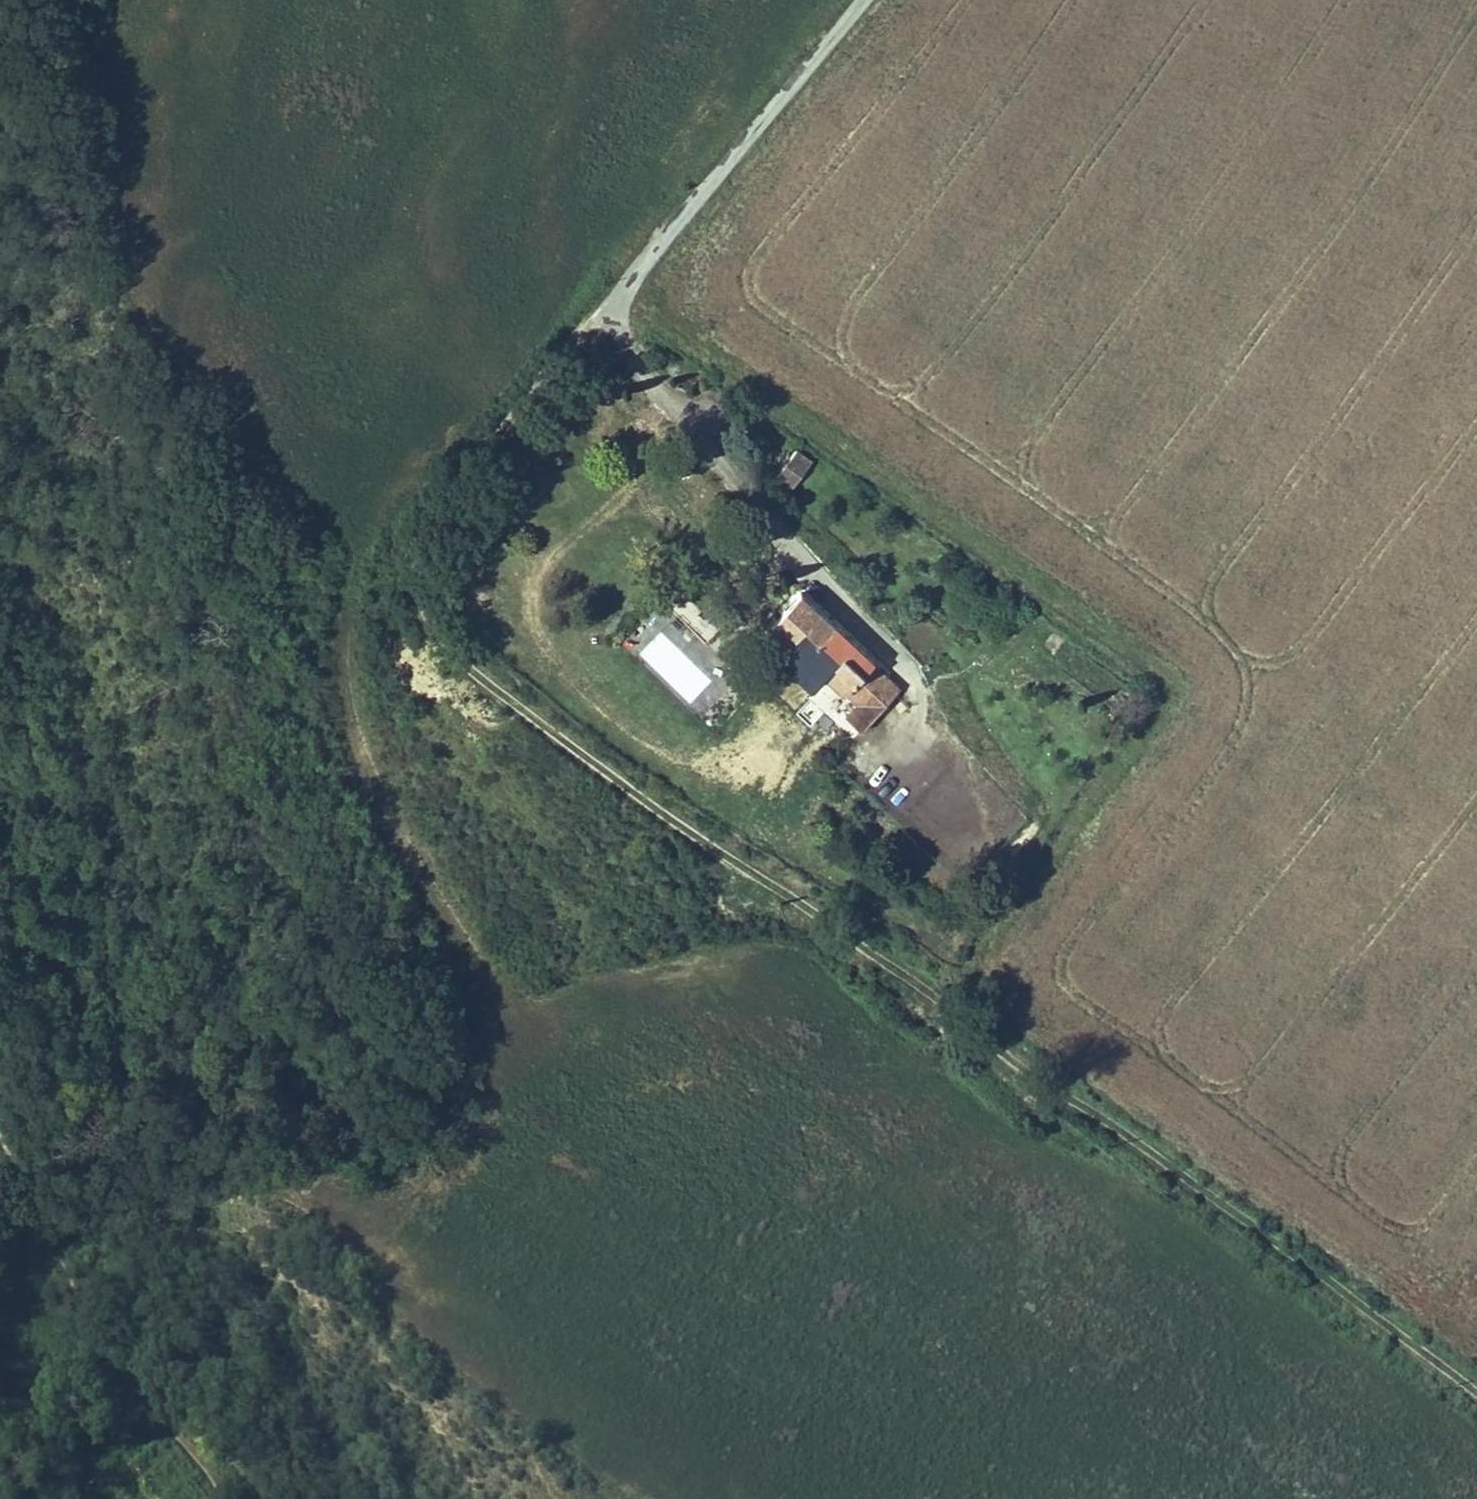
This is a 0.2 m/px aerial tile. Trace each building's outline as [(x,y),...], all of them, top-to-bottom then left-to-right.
[(793,486),(813,458),(795,445),(775,473),(793,486)] [(705,642),(718,629),(679,591),(667,603),(705,642)] [(867,634),(844,656),(863,675),(886,652),(867,634)] [(840,700),(756,636),(740,660),(760,677),(753,686),(797,718),(800,713),(829,735),(822,750),(836,763),(854,739),(840,731),(849,719),(834,708),(840,700)] [(886,652),(863,675),(885,697),(911,676),(886,652)] [(854,739),(862,728),(849,719),(840,731),(854,739)]
